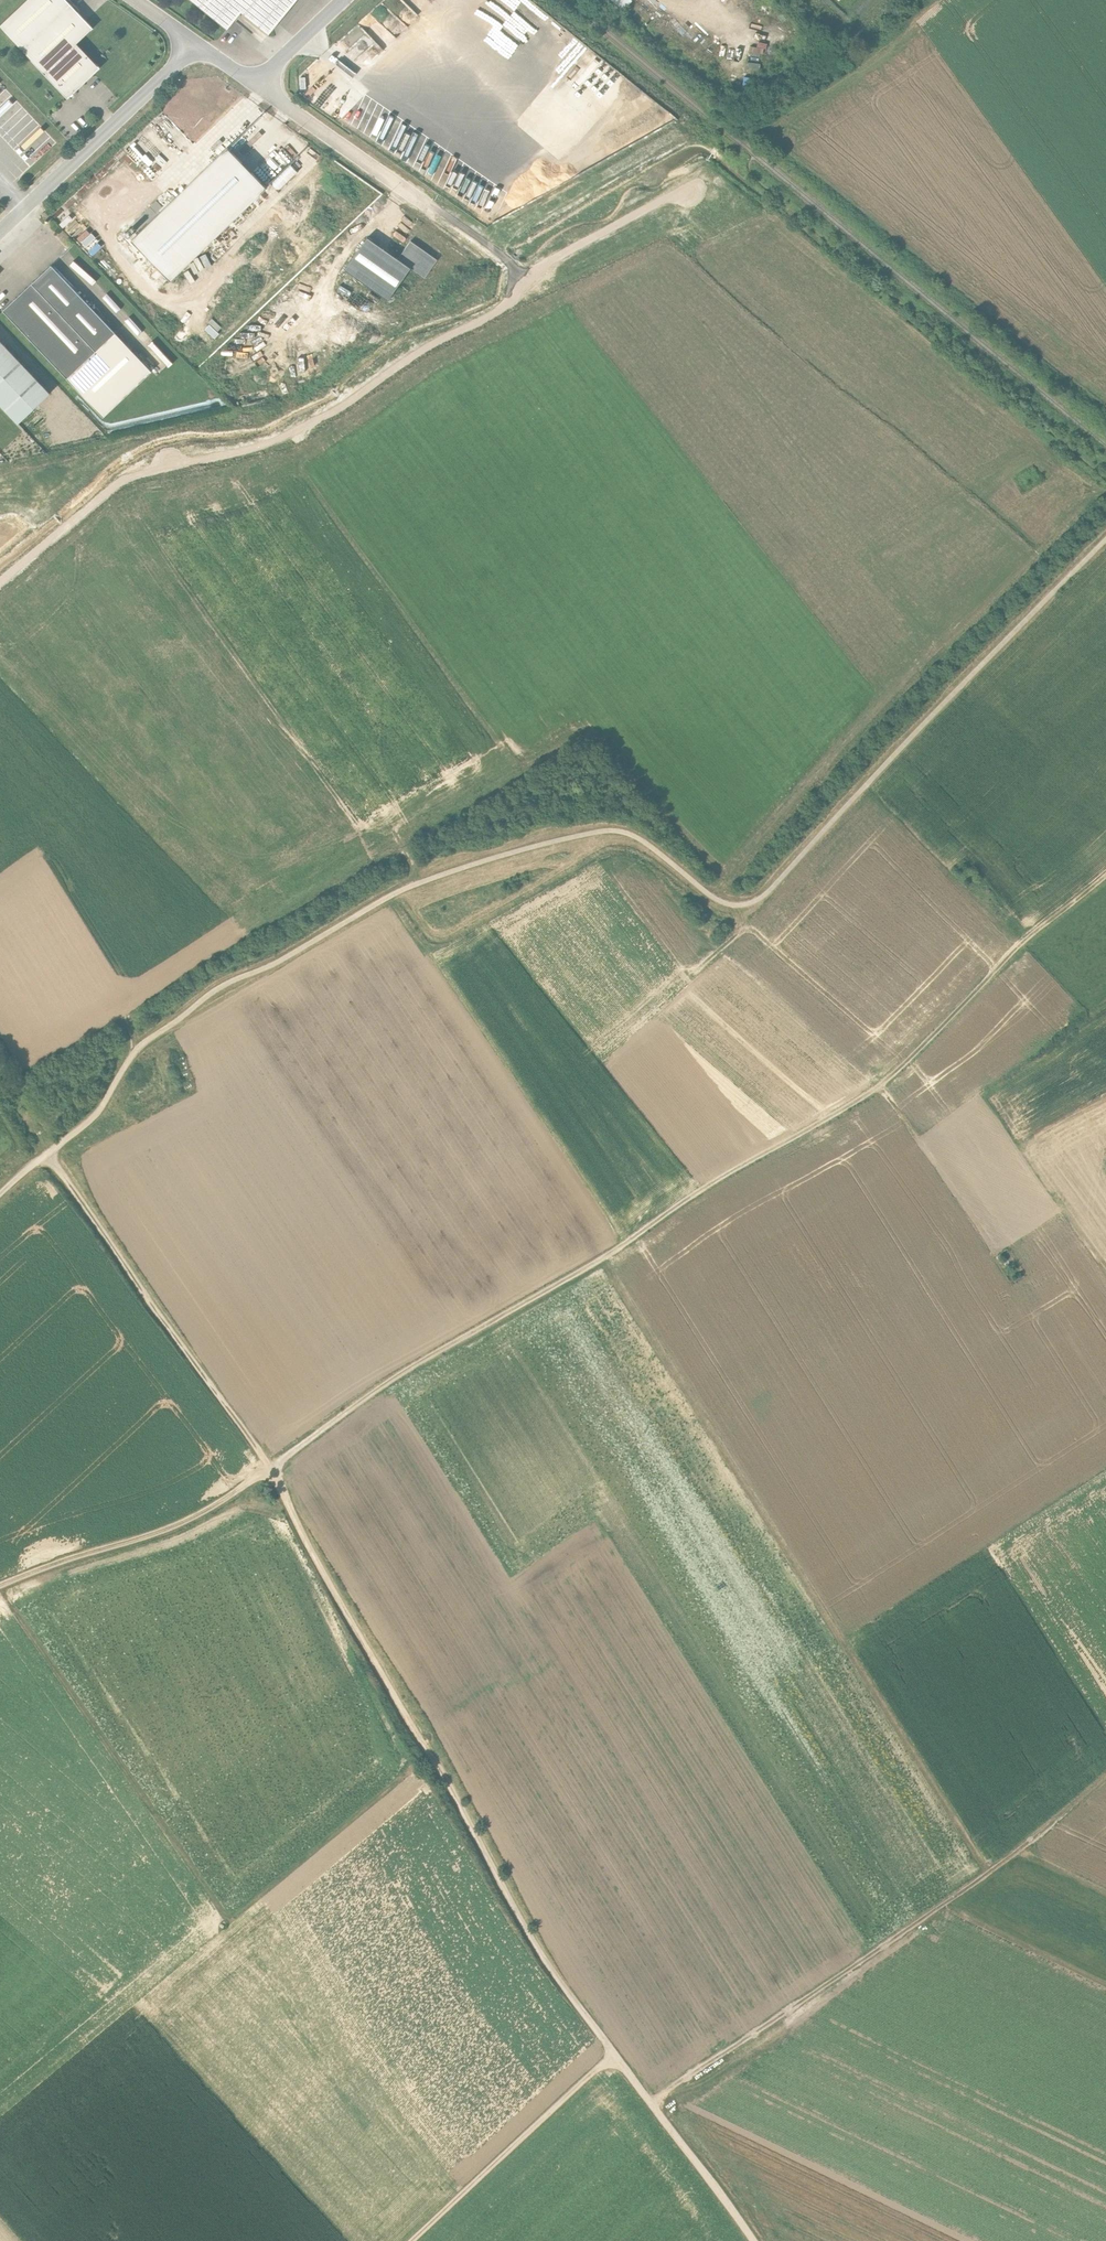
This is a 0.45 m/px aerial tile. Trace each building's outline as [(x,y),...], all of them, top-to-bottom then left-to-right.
[(67,97),(100,67),(76,42),(92,27),(66,0),(26,0),(0,25),(67,97)] [(227,29),(241,11),(268,34),(296,0),(192,0),(227,29)] [(266,188),(227,147),(131,240),(170,281),(266,188)] [(367,237),(344,270),(387,300),(409,268),(424,278),(437,260),(410,241),(397,258),(367,237)] [(151,371),(51,265),(2,311),(103,417),(151,371)] [(17,423),(50,393),(0,340),(0,405),(17,423)]
